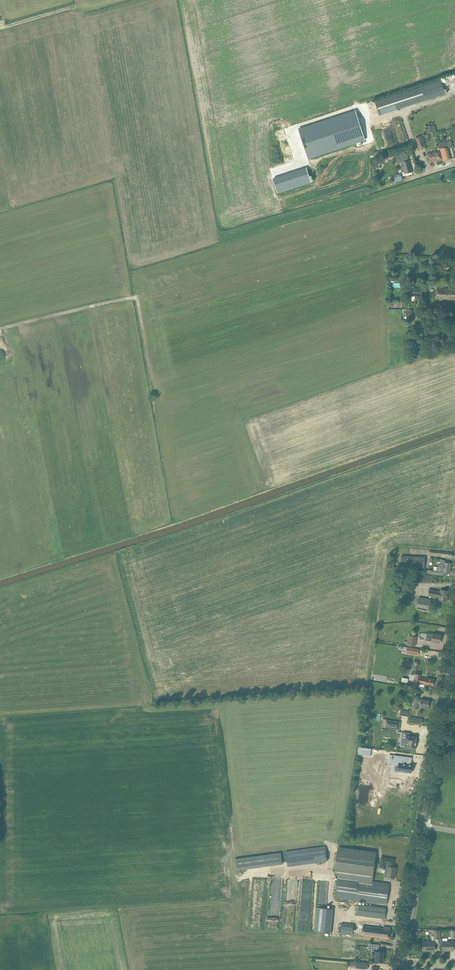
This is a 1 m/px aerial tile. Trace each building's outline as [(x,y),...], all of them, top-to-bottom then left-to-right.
[(445,94),(441,80),(375,102),(379,116),(445,94)] [(355,111),(298,130),(308,158),(365,140),(355,111)] [(426,147),(423,136),(415,138),(418,149),(426,147)] [(450,141),(439,144),(440,146),(443,159),(444,159),(444,161),(450,159),(449,154),(447,148),(453,147),(451,142),(451,141),(450,141)] [(383,150),(373,153),(374,155),(374,157),(375,159),(385,156),(383,150)] [(439,150),(427,153),(428,156),(429,158),(430,163),(442,160),(439,150)] [(403,166),(400,167),(401,173),(404,172),(405,174),(412,172),(410,164),(409,161),(404,162),(403,162),(402,163),(403,166)] [(303,185),(311,182),(306,168),(298,171),(303,185)] [(410,287),(410,296),(422,296),(422,287),(410,287)] [(436,293),(436,299),(449,300),(450,288),(436,287),(436,293)] [(400,568),(424,569),(425,557),(401,556),(400,568)] [(428,570),(428,574),(433,574),(443,575),(443,572),(446,573),(450,573),(451,563),(445,562),(445,560),(441,560),(440,565),(439,565),(438,567),(438,571),(433,571),(429,570),(428,570)] [(413,575),(413,582),(428,583),(428,575),(418,575),(413,575)] [(401,592),(401,595),(412,595),(412,592),(413,585),(401,585),(401,592)] [(441,590),(440,591),(429,589),(428,596),(439,598),(439,599),(447,601),(449,591),(441,590)] [(431,600),(418,598),(416,608),(429,610),(430,610),(429,610),(430,606),(430,605),(431,600)] [(441,635),(427,633),(425,640),(440,643),(441,635)] [(415,647),(417,636),(409,635),(407,645),(415,647)] [(404,647),(403,651),(406,652),(406,653),(418,655),(419,649),(407,647),(404,647)] [(426,679),(421,678),(421,675),(416,674),(414,682),(419,683),(419,687),(424,688),(425,684),(433,686),(435,679),(426,678),(426,679)] [(428,708),(430,701),(422,699),(419,699),(414,698),(413,708),(417,709),(418,703),(421,704),(420,706),(428,708)] [(386,720),(385,727),(399,729),(400,722),(386,720)] [(409,736),(406,735),(405,739),(402,738),(401,744),(405,744),(404,748),(405,748),(414,750),(415,750),(415,749),(416,745),(416,744),(416,742),(417,737),(413,736),(413,735),(409,735),(409,736)] [(395,755),(393,763),(395,763),(399,764),(398,772),(407,774),(407,772),(411,773),(412,764),(411,764),(406,763),(407,757),(395,755)] [(287,865),(327,861),(326,846),(285,850),(287,865)] [(390,884),(372,881),(376,853),(338,848),(334,874),(338,875),(335,897),(387,904),(390,884)] [(235,858),(237,870),(282,864),(281,852),(235,858)] [(382,857),(380,867),(386,868),(389,869),(387,877),(390,878),(395,878),(396,873),(395,873),(396,867),(393,867),(393,864),(394,865),(394,864),(394,859),(382,857)] [(385,919),(386,908),(359,905),(358,915),(385,919)] [(317,907),(314,931),(330,933),(332,933),(332,927),(330,927),(332,909),(317,907)] [(341,923),(340,933),(353,934),(353,924),(341,923)] [(362,935),(389,939),(391,927),(384,926),(384,928),(363,925),(362,935)] [(447,938),(443,938),(443,945),(443,949),(450,949),(450,950),(454,950),(454,945),(454,941),(447,941),(447,938)] [(435,950),(435,941),(423,941),(423,947),(423,948),(423,950),(428,950),(434,950),(435,950)] [(376,961),(383,961),(384,952),(377,951),(377,952),(373,952),(372,955),(376,956),(376,961)]
